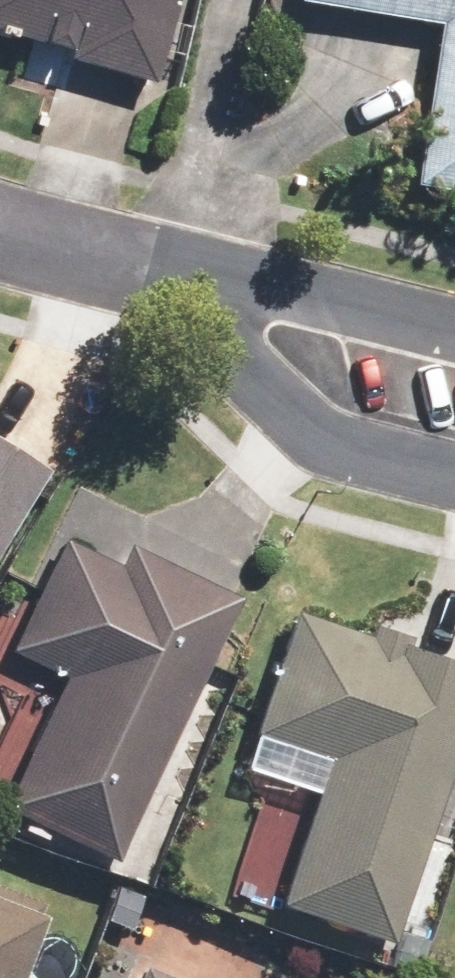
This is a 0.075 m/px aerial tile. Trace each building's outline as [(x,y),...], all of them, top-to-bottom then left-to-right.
[(172,0),(0,0),(0,24),(64,42),(61,54),(151,78),(172,0)] [(299,0),(433,17),(411,188),(454,193),(454,0),(299,0)] [(47,470),(0,442),(0,547),(47,470)] [(0,809),(113,862),(242,596),(124,540),(115,558),(62,532),(5,649),(64,677),(0,809)] [(392,943),(454,753),(454,659),(294,606),(240,766),(312,790),(274,905),(392,943)] [(44,900),(0,883),(0,977),(14,977),(44,900)] [(130,977),(175,977),(136,963),(130,977)]
